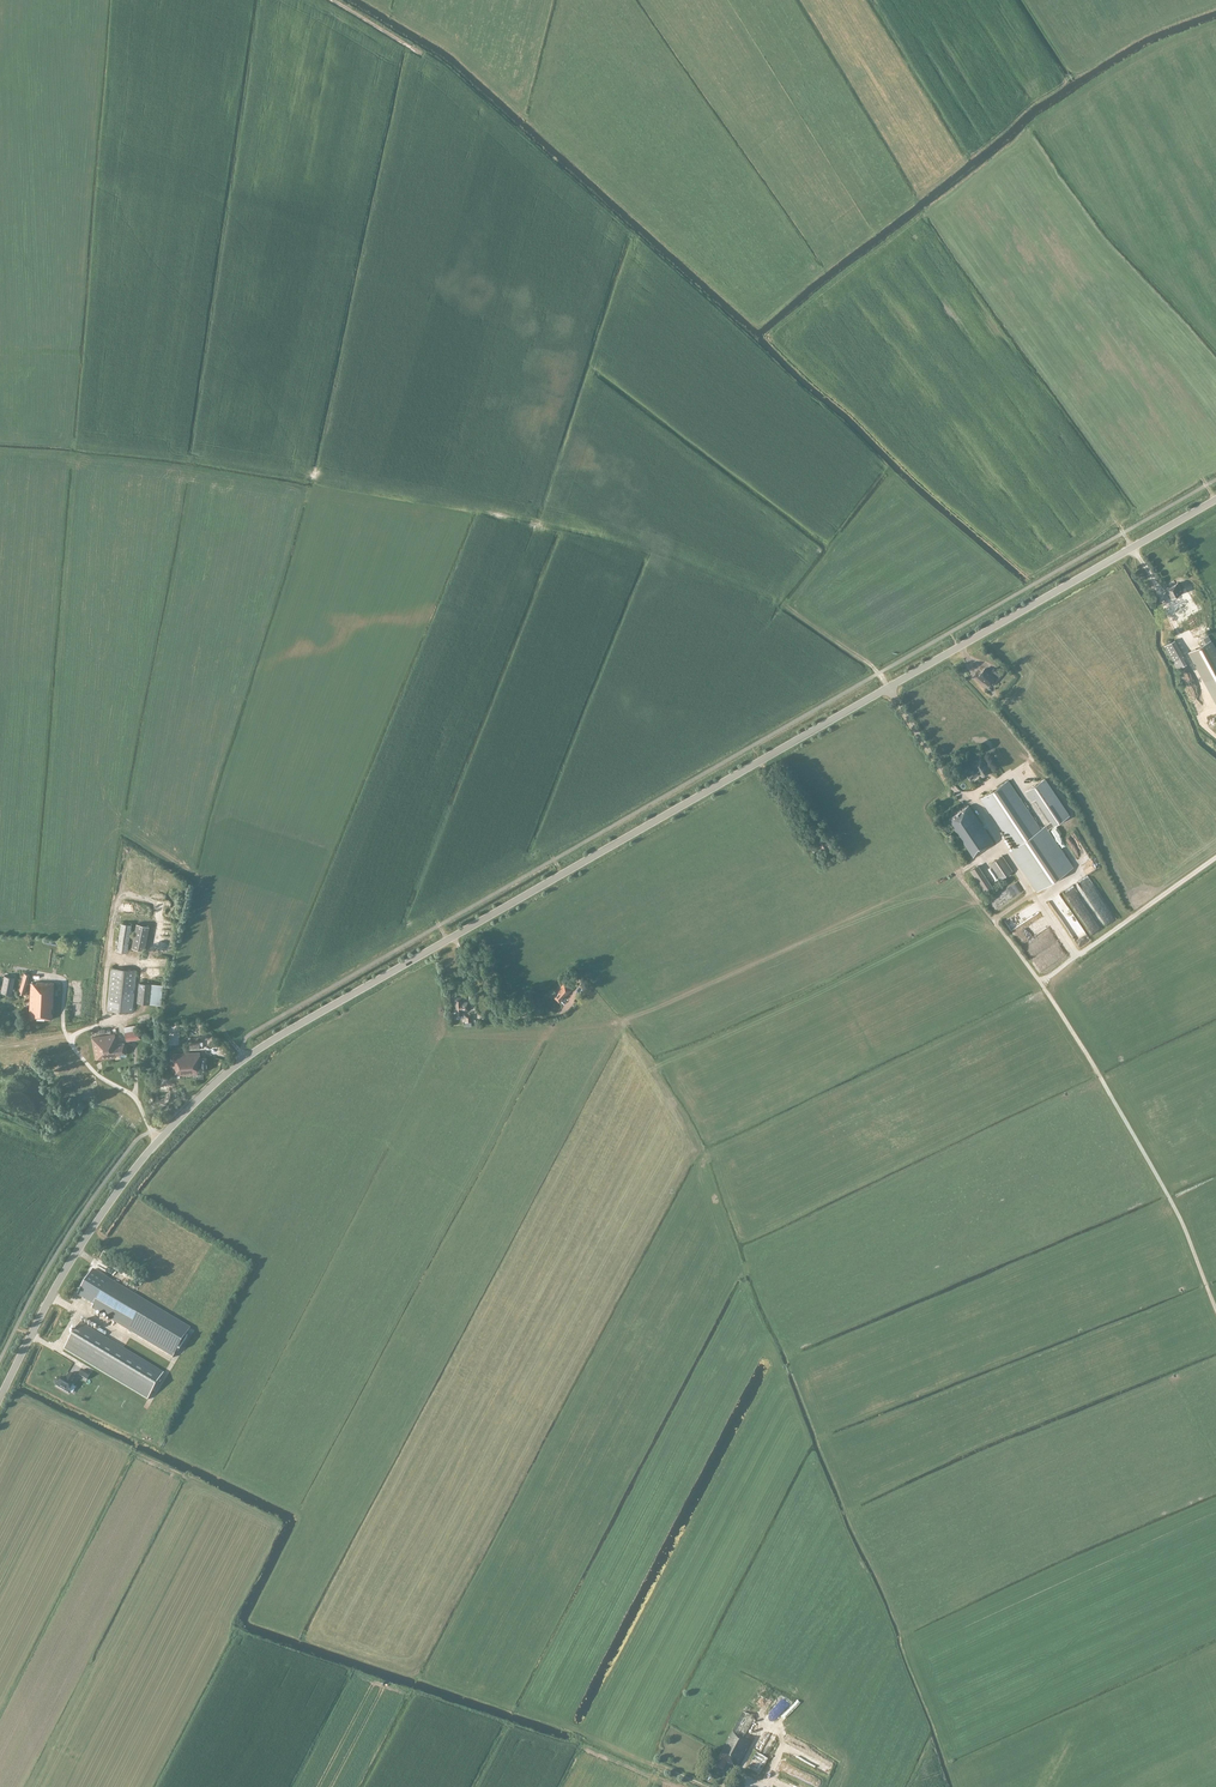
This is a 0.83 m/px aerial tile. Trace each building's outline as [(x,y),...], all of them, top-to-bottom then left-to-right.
[(1166,602),(1183,633),(1201,623),(1183,591),(1182,592),(1178,583),(1166,590),(1171,598),(1165,601),(1166,602)] [(1188,590),(1194,601),(1203,597),(1196,585),(1188,590)] [(1205,681),(1215,701),(1215,651),(1208,636),(1201,640),(1204,645),(1190,653),(1205,681)] [(1164,646),(1173,662),(1177,669),(1187,664),(1183,656),(1184,656),(1175,640),(1164,646)] [(985,668),(978,677),(984,682),(984,681),(988,685),(992,680),(995,682),(1002,675),(996,669),(993,672),(992,671),(990,673),(985,668)] [(1192,686),(1186,704),(1192,706),(1198,688),(1192,686)] [(969,772),(973,778),(980,773),(982,776),(990,771),(983,760),(982,761),(981,760),(978,762),(978,763),(975,765),(976,767),(969,772)] [(1038,890),(1072,867),(1047,830),(1069,816),(1044,779),(1027,791),(1033,800),(1037,797),(1053,821),(1040,829),(1008,781),(981,799),(989,812),(991,811),(1015,846),(1010,849),(1038,890)] [(969,806),(948,819),(974,858),(994,844),(969,806)] [(815,837),(818,842),(812,845),(815,851),(825,846),(828,852),(832,849),(831,848),(834,847),(826,833),(822,835),(821,834),(815,837)] [(1002,856),(990,865),(1000,880),(1013,871),(1002,856)] [(990,890),(975,868),(971,871),(986,893),(990,890)] [(1075,896),(1092,886),(1087,877),(1070,888),(1075,896)] [(163,897),(168,881),(161,879),(156,895),(163,897)] [(1003,902),(1023,890),(1018,881),(998,893),(1003,902)] [(1093,896),(1058,917),(1064,927),(1099,906),(1093,896)] [(1018,941),(1044,926),(1042,923),(1041,923),(1039,919),(1014,934),(1018,941)] [(1005,922),(1010,929),(1013,927),(1008,920),(1005,922)] [(121,923),(117,950),(127,952),(131,925),(121,923)] [(131,948),(144,950),(149,926),(136,923),(131,948)] [(1043,934),(1024,947),(1028,955),(1048,941),(1043,934)] [(1037,966),(1064,950),(1059,943),(1033,959),(1037,966)] [(107,1010),(132,1013),(136,971),(111,968),(107,1010)] [(24,973),(19,993),(24,994),(30,975),(24,973)] [(4,976),(1,992),(12,995),(15,978),(4,976)] [(36,984),(31,984),(29,1018),(52,1019),(54,983),(36,983),(36,984)] [(137,1002),(149,1004),(151,984),(139,983),(137,1002)] [(558,993),(554,997),(559,1002),(563,998),(564,999),(571,990),(564,984),(557,992),(558,993)] [(455,1011),(456,1011),(457,1016),(462,1015),(461,1011),(468,1010),(468,1002),(461,1002),(461,997),(454,998),(455,1011)] [(141,1039),(139,1029),(137,1030),(136,1026),(124,1028),(126,1041),(141,1039)] [(114,1034),(92,1038),(95,1061),(115,1058),(115,1056),(126,1054),(124,1043),(117,1044),(116,1040),(115,1040),(114,1034)] [(189,1043),(189,1049),(200,1048),(199,1040),(194,1040),(195,1042),(189,1043)] [(200,1052),(172,1054),(174,1075),(201,1074),(201,1071),(208,1070),(207,1058),(200,1058),(200,1052)] [(89,1270),(87,1283),(77,1282),(76,1286),(84,1288),(83,1291),(94,1293),(97,1275),(103,1276),(104,1273),(89,1270)] [(92,1309),(173,1358),(190,1328),(109,1280),(92,1309)] [(75,1288),(73,1293),(80,1296),(82,1291),(75,1288)] [(163,1373),(80,1323),(64,1349),(148,1399),(163,1373)] [(82,1370),(79,1375),(87,1380),(90,1375),(82,1370)] [(65,1379),(61,1377),(56,1386),(68,1393),(74,1384),(73,1384),(76,1378),(69,1373),(65,1379)] [(777,1716),(785,1704),(780,1701),(772,1712),(777,1716)] [(716,1758),(713,1765),(723,1771),(727,1764),(736,1770),(751,1743),(744,1739),(754,1720),(743,1714),(718,1759),(716,1758)] [(755,1751),(747,1766),(759,1773),(767,1758),(755,1751)] [(789,1774),(794,1776),(798,1768),(792,1766),(789,1774)]
